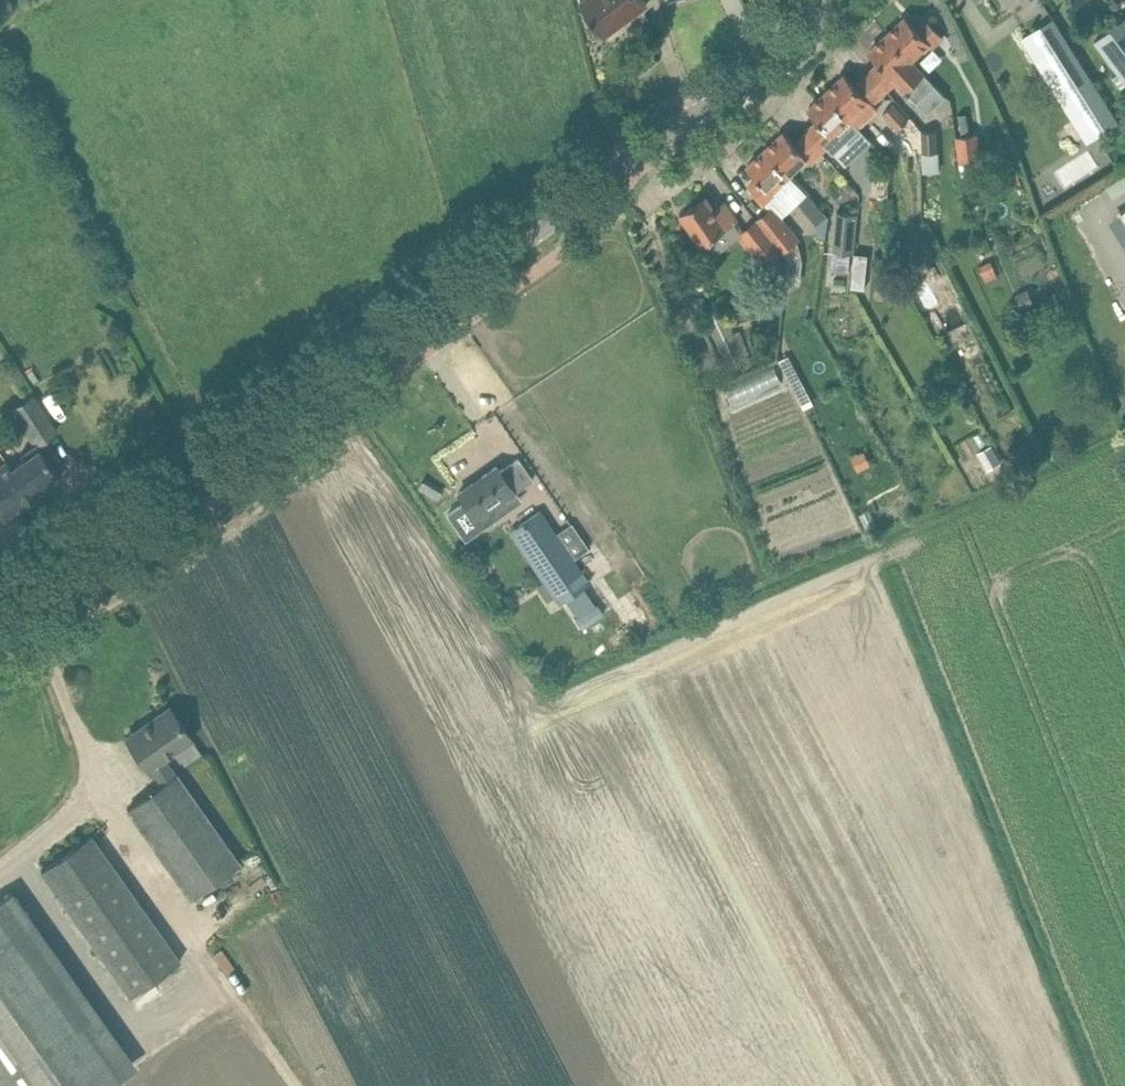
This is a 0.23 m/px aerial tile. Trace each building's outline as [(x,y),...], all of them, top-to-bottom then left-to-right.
[(644,0),(585,0),(582,2),(605,34),(606,33),(604,30),(628,13),(630,16),(647,3),(644,0)] [(907,16),(888,33),(912,58),(930,41),(933,45),(943,35),(942,34),(927,18),(917,27),(907,16)] [(1095,40),(1124,79),(1124,17),(1095,40)] [(1054,18),(1023,38),(1087,140),(1119,120),(1054,18)] [(888,33),(870,51),(880,62),(871,71),(887,88),(897,79),(906,89),(905,90),(907,93),(908,92),(917,101),(936,84),(912,58),(888,33)] [(846,73),(827,91),(851,115),(859,126),(879,109),(872,102),(882,93),(866,75),(856,84),(846,73)] [(827,91),(809,108),(819,119),(810,128),(826,146),(833,153),(843,144),(861,128),(859,126),(851,115),(827,91)] [(922,160),(922,130),(895,100),(883,112),(897,128),(894,130),(900,133),(905,128),(909,134),(904,138),(909,151),(916,150),(916,161),(922,160)] [(922,130),(922,160),(924,160),(924,168),(939,167),(938,129),(922,130)] [(785,131),(766,148),(790,173),(808,156),(812,160),(822,150),(805,133),(796,142),(785,131)] [(977,132),(955,136),(960,162),(982,159),(977,132)] [(766,148),(748,165),(759,177),(749,186),(764,202),(774,193),(772,190),(790,173),(766,148)] [(810,193),(799,202),(817,223),(828,214),(811,194),(810,193)] [(706,196),(682,212),(695,230),(704,243),(712,254),(737,236),(729,225),(734,222),(738,219),(737,218),(724,200),(714,208),(706,196)] [(854,252),(854,250),(858,199),(853,199),(852,211),(836,210),(832,269),(849,270),(851,252),(854,252)] [(1115,388),(1124,384),(1124,314),(1083,201),(1051,213),(1115,388)] [(1105,215),(1124,248),(1124,203),(1105,215)] [(771,209),(758,219),(783,251),(798,239),(800,238),(782,214),(775,205),(771,209)] [(758,219),(741,232),(766,264),(783,251),(758,219)] [(854,252),(851,287),(865,288),(868,253),(854,252)] [(1023,312),(1037,306),(1029,288),(1015,294),(1023,312)] [(733,303),(713,310),(734,367),(753,360),(733,303)] [(789,354),(779,359),(804,406),(814,401),(789,354)] [(775,368),(729,392),(736,405),(782,381),(775,368)] [(36,444),(56,430),(32,395),(13,409),(36,444)] [(992,442),(979,449),(989,467),(1001,460),(992,442)] [(0,465),(0,515),(2,518),(23,503),(24,504),(33,498),(38,494),(37,493),(59,477),(60,477),(39,448),(25,458),(12,468),(7,460),(0,465)] [(464,501),(448,513),(465,538),(476,531),(483,526),(481,522),(477,517),(490,509),(533,479),(518,457),(499,470),(496,465),(458,492),(464,501)] [(545,582),(575,561),(540,510),(510,531),(545,582)] [(590,583),(575,561),(545,582),(560,603),(565,600),(574,612),(595,598),(586,585),(590,583)] [(598,602),(575,618),(581,628),(604,612),(598,602)] [(127,809),(140,827),(190,897),(240,862),(177,773),(176,774),(164,757),(192,738),(182,724),(169,706),(126,736),(149,768),(150,767),(162,784),(127,809)] [(130,996),(180,960),(91,834),(41,870),(130,996)] [(15,932),(33,920),(12,890),(0,898),(0,1085),(109,1085),(121,1077),(107,1057),(105,1059),(15,932)]
